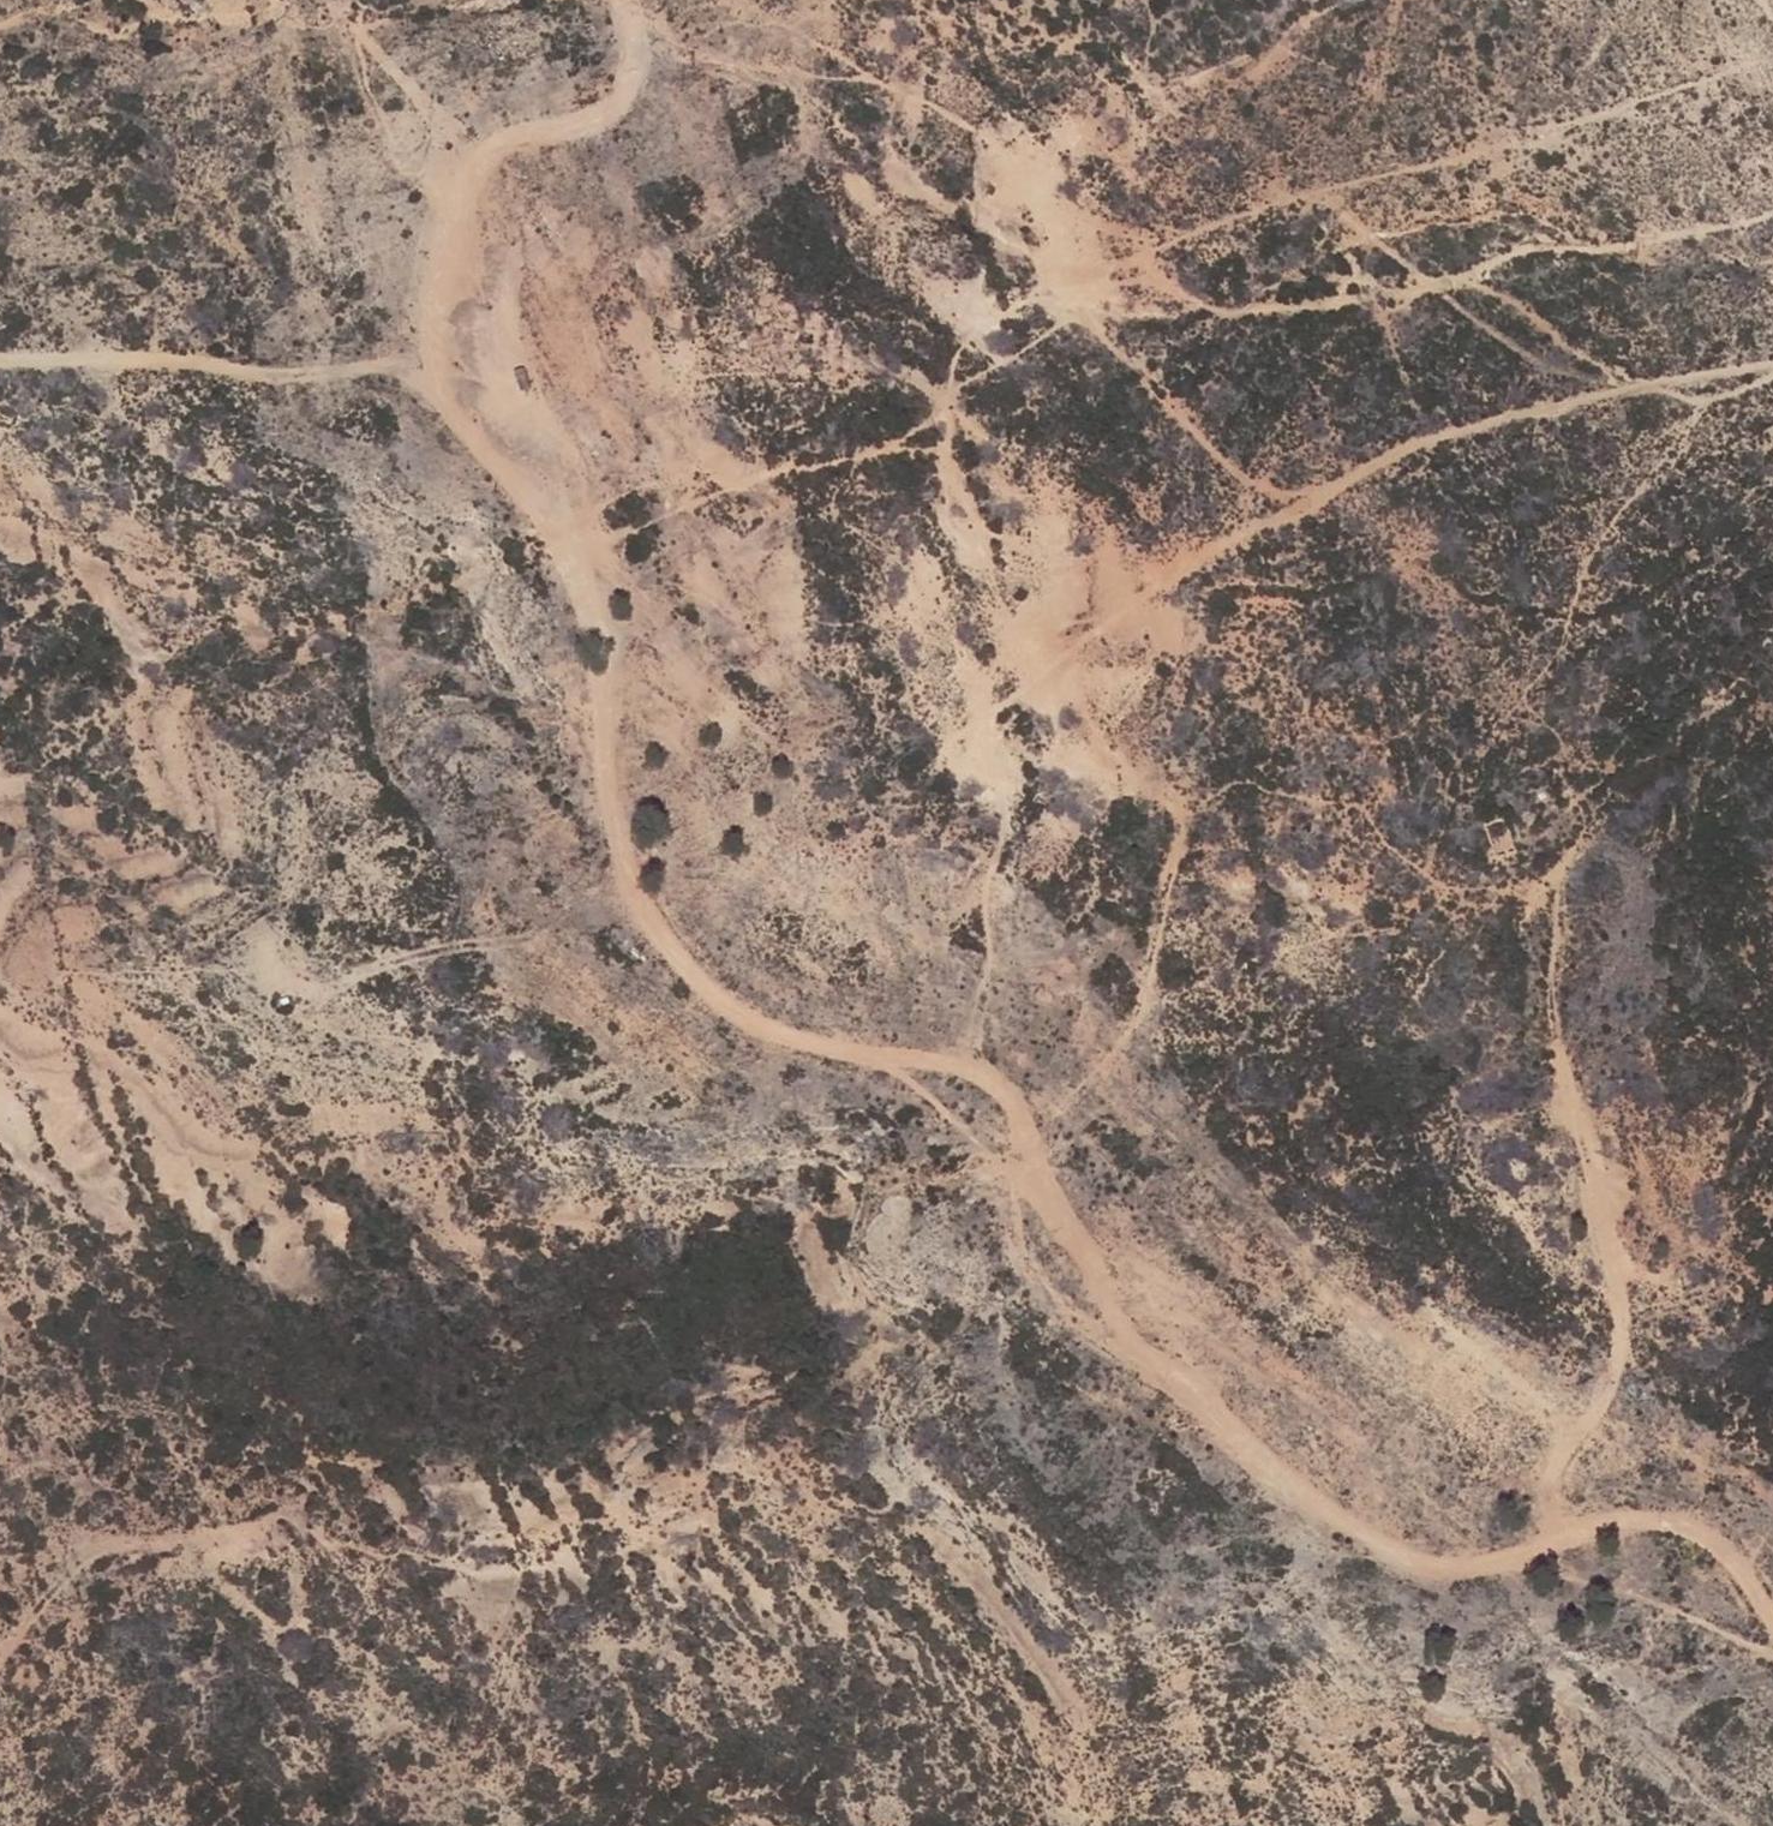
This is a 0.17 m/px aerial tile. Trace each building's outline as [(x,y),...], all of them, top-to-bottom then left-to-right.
[(1500,861),(1521,851),(1504,816),(1483,827),(1500,861)]
